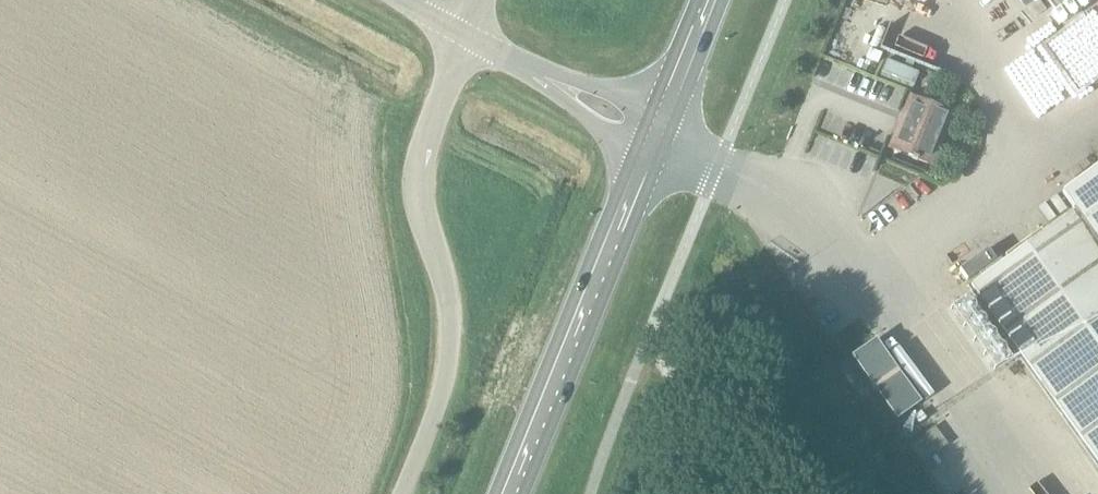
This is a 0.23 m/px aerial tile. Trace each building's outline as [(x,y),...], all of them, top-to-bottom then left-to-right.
[(1043,33),(1085,94),(1097,85),(1097,75),(1096,71),(1097,70),(1097,17),(1088,2),(1043,33)] [(933,149),(938,151),(953,114),(910,96),(902,115),(907,117),(893,151),(927,165),(933,149)] [(1062,194),(1074,212),(971,286),(1097,464),(1097,168),(1062,194)] [(899,414),(919,400),(878,343),(858,357),(899,414)]
